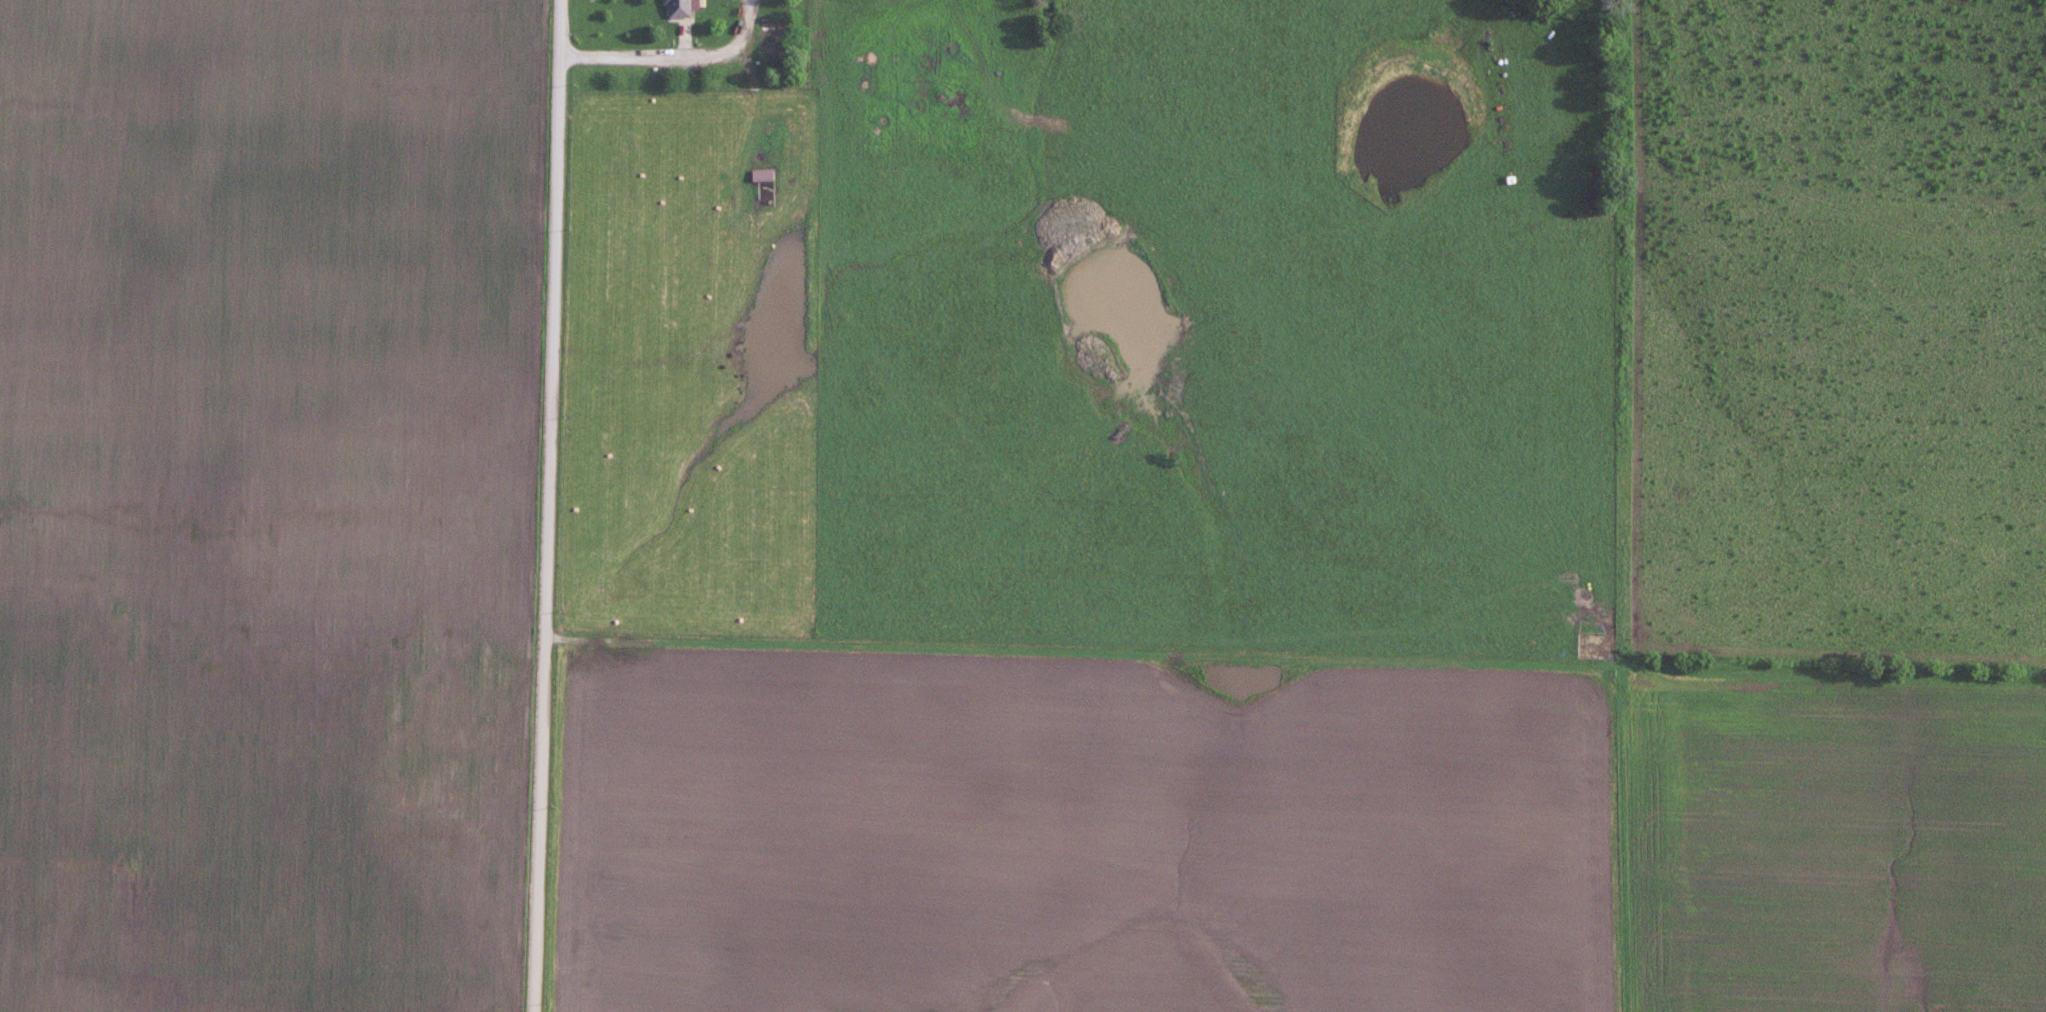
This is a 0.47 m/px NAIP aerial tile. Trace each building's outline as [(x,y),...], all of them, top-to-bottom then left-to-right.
[(691,17),(691,0),(662,0),(662,1),(668,1),(668,17),(691,17)] [(751,180),(773,180),(772,168),(751,169),(751,180)]
